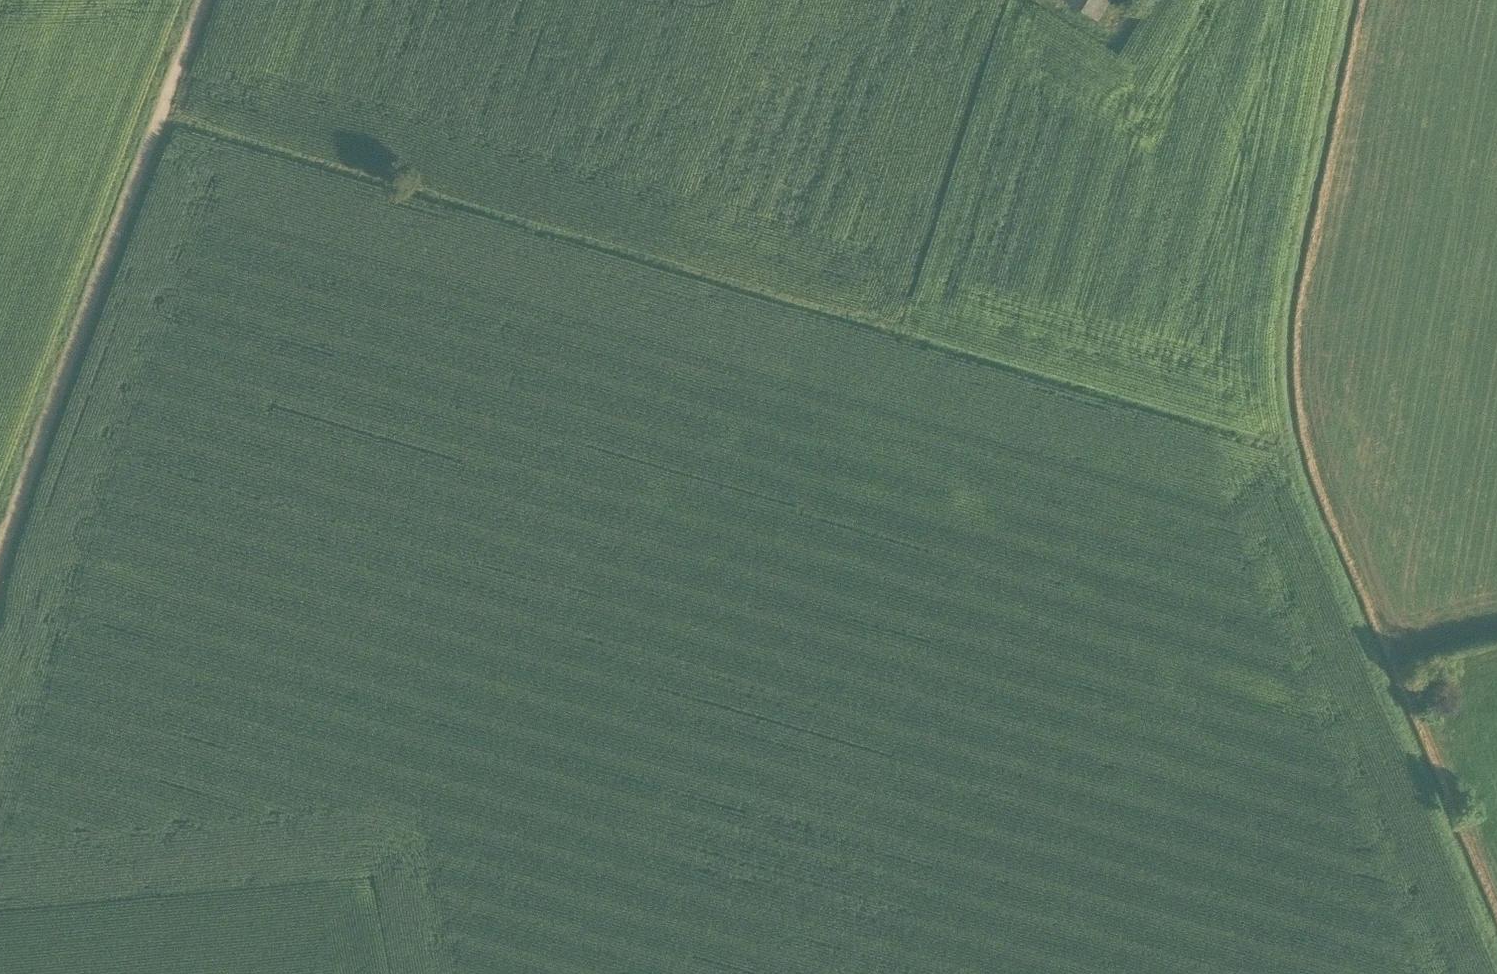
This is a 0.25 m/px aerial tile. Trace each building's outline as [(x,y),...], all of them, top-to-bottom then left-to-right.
[(1110,0),(1065,0),(1065,1),(1097,21),(1110,0)]
